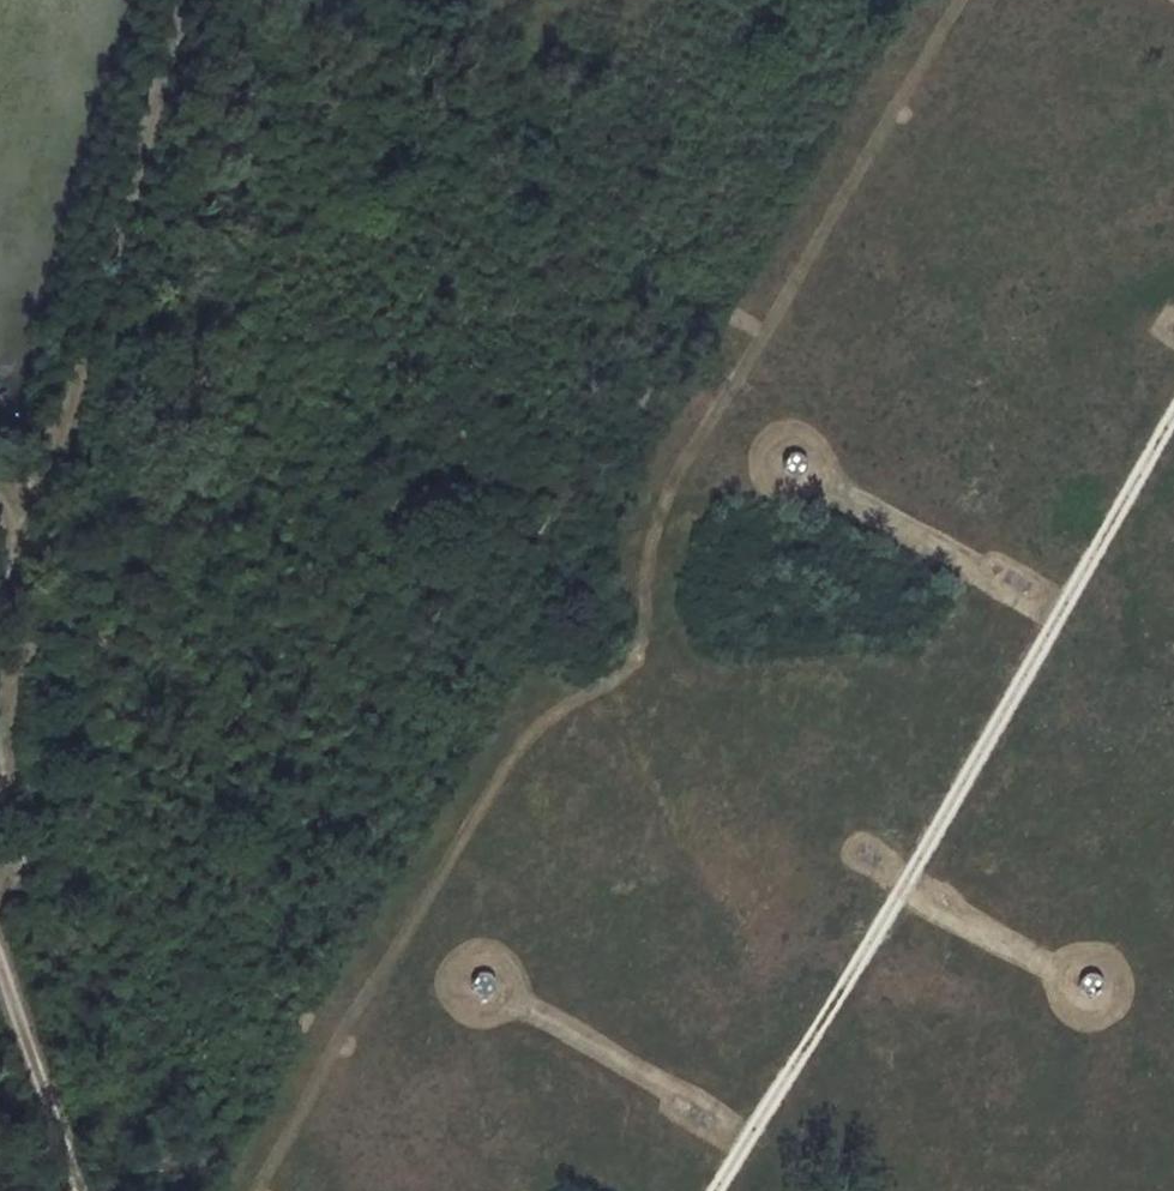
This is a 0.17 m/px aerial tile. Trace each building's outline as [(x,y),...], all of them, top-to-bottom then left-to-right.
[(479,997),(496,986),(485,971),(469,983),(479,997)]
